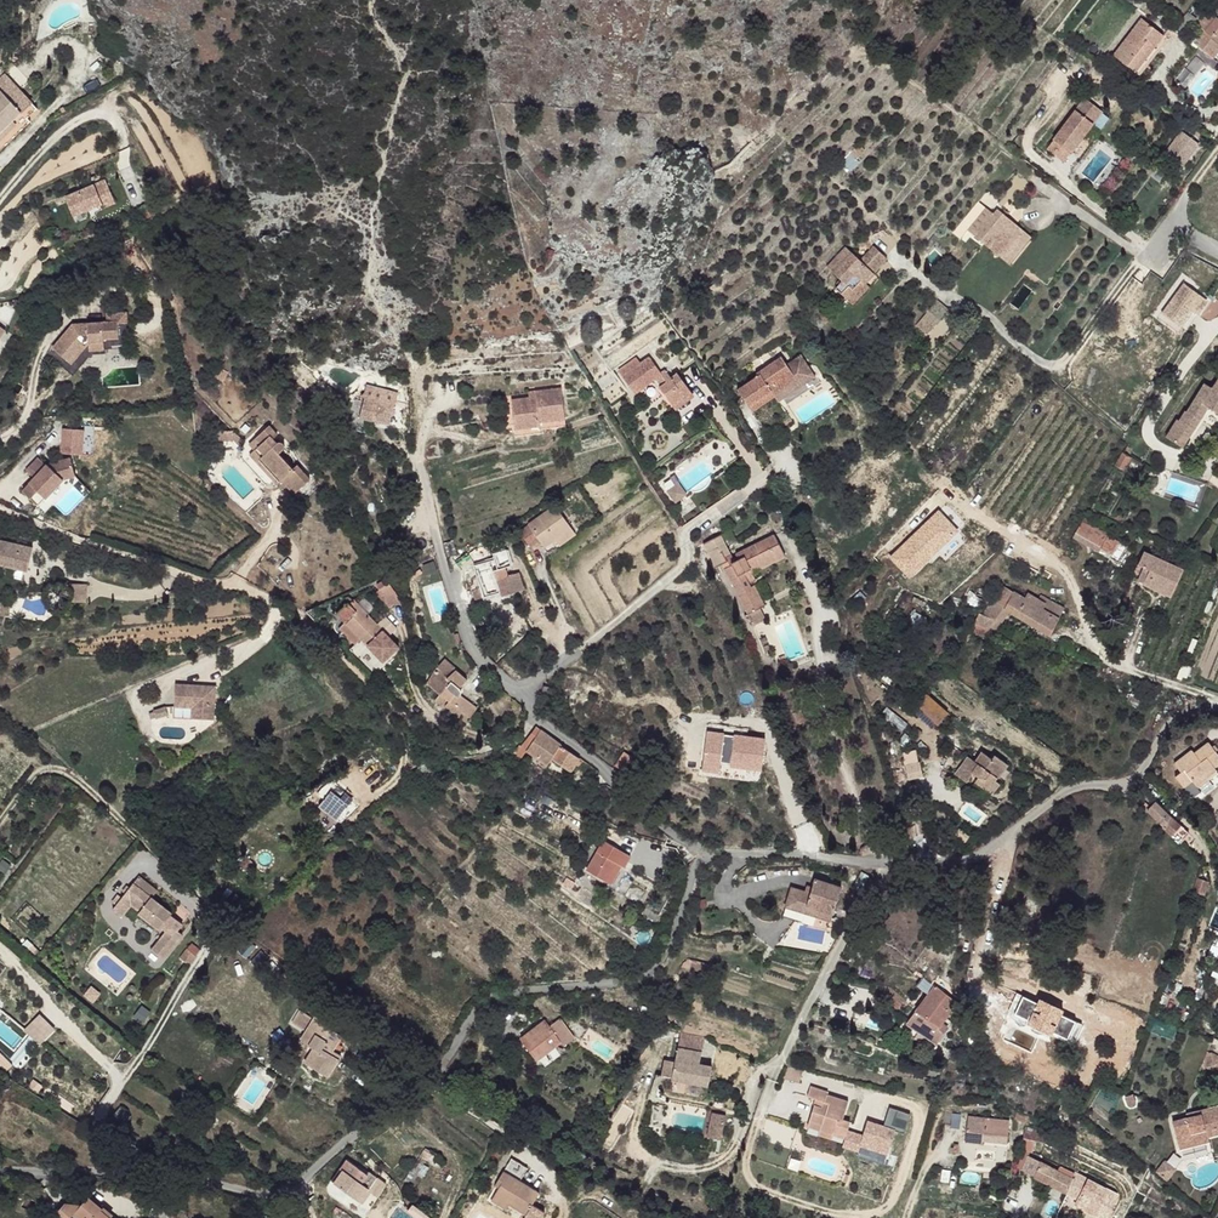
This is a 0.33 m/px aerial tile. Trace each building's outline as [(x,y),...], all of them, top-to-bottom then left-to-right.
[(1217,15),(1217,14),(1212,8),(1201,23),(1207,30),(1217,15)] [(1207,30),(1217,38),(1217,15),(1207,30)] [(1166,33),(1144,16),(1115,53),(1134,67),(1153,42),(1156,45),(1166,33)] [(1207,30),(1198,42),(1215,57),(1217,52),(1217,38),(1207,30)] [(1171,36),(1166,33),(1156,45),(1153,42),(1134,67),(1142,73),(1171,36)] [(7,96),(12,103),(16,100),(17,89),(7,96)] [(16,100),(12,103),(30,121),(36,127),(45,118),(17,89),(16,100)] [(0,103),(0,109),(12,103),(7,96),(0,103)] [(1,148),(30,121),(12,103),(0,109),(0,147),(1,148)] [(1088,104),(1050,154),(1057,160),(1063,151),(1073,159),(1105,117),(1088,104)] [(0,149),(0,155),(6,162),(40,131),(36,127),(30,121),(1,148),(0,149)] [(1183,165),(1199,142),(1181,128),(1164,151),(1183,165)] [(857,143),(851,151),(857,157),(864,149),(857,143)] [(857,157),(851,151),(843,158),(852,166),(859,159),(857,157)] [(1073,159),(1063,151),(1057,160),(1067,167),(1073,159)] [(106,183),(67,199),(74,217),(102,206),(99,198),(110,193),(106,183)] [(110,193),(99,198),(104,209),(115,205),(110,193)] [(984,201),(958,232),(965,238),(971,230),(990,207),(984,201)] [(990,207),(971,230),(979,236),(1002,209),(994,203),(990,207)] [(1002,209),(979,236),(1005,258),(1027,231),(1002,209)] [(1027,231),(1005,258),(1012,264),(1035,237),(1027,231)] [(890,257),(878,245),(864,259),(847,245),(828,266),(844,281),(838,288),(850,297),(865,280),(868,281),(890,257)] [(1161,311),(1189,327),(1208,295),(1180,279),(1161,311)] [(865,280),(850,297),(856,303),(872,286),(868,281),(865,280)] [(951,308),(939,299),(919,323),(931,333),(951,308)] [(820,303),(815,309),(829,323),(834,316),(820,303)] [(110,313),(110,320),(120,320),(121,338),(106,338),(106,342),(90,343),(71,363),(62,356),(57,362),(73,376),(92,355),(106,354),(107,350),(131,348),(130,313),(110,313)] [(71,325),(46,352),(57,362),(62,356),(71,363),(90,343),(106,342),(106,338),(121,338),(120,320),(110,320),(87,321),(88,324),(71,325)] [(758,376),(737,389),(754,412),(774,397),(779,402),(816,378),(801,354),(786,365),(781,357),(756,373),(758,376)] [(624,369),(614,380),(626,393),(630,389),(634,392),(649,378),(655,384),(653,388),(667,403),(673,397),(676,399),(685,390),(669,372),(664,376),(659,370),(654,372),(641,359),(627,371),(624,369)] [(1211,386),(1209,389),(1205,387),(1202,394),(1198,391),(1187,410),(1185,410),(1179,420),(1177,419),(1166,436),(1183,446),(1208,407),(1217,413),(1217,376),(1211,386)] [(1204,382),(1198,391),(1202,394),(1205,387),(1209,389),(1211,386),(1204,382)] [(533,396),(493,400),(495,422),(508,421),(508,425),(534,422),(534,419),(559,416),(556,385),(532,388),(533,396)] [(371,403),(366,401),(362,417),(368,418),(371,403)] [(375,404),(371,403),(368,418),(385,422),(388,407),(386,407),(387,403),(375,401),(375,404)] [(395,409),(388,407),(385,422),(392,423),(395,409)] [(534,422),(508,425),(508,433),(535,430),(535,426),(560,424),(559,416),(534,419),(534,422)] [(263,423),(250,435),(255,441),(252,444),(259,453),(256,455),(277,478),(288,491),(304,477),(291,463),(287,466),(273,451),(276,449),(278,446),(279,442),(279,439),(278,437),(275,436),(273,437),(270,439),(267,436),(271,432),(263,423)] [(84,452),(84,426),(61,426),(61,451),(84,452)] [(227,427),(211,428),(212,437),(228,436),(228,435),(233,441),(238,437),(227,427)] [(250,435),(238,445),(271,483),(277,478),(256,455),(259,453),(252,444),(255,441),(250,435)] [(47,440),(35,450),(42,458),(53,447),(47,440)] [(1131,457),(1124,452),(1116,465),(1124,469),(1131,457)] [(38,456),(25,469),(34,477),(47,465),(38,456)] [(34,477),(26,485),(41,500),(62,479),(75,476),(71,458),(47,464),(47,465),(34,477)] [(687,494),(675,475),(670,478),(675,486),(667,492),(675,504),(687,494)] [(554,507),(520,532),(529,547),(538,541),(543,548),(569,528),(554,507)] [(1120,543),(1082,521),(1073,537),(1112,559),(1120,543)] [(732,560),(724,565),(749,608),(764,599),(766,598),(753,578),(750,580),(748,577),(755,573),(752,566),(783,547),(771,527),(734,549),(737,554),(731,558),(732,560)] [(717,533),(699,543),(707,556),(705,557),(711,568),(725,559),(723,555),(728,553),(717,533)] [(1,539),(0,547),(0,559),(31,565),(34,545),(1,539)] [(1128,548),(1120,543),(1112,559),(1120,564),(1128,548)] [(1183,571),(1144,553),(1138,565),(1143,568),(1149,570),(1143,583),(1171,597),(1183,571)] [(494,562),(474,568),(476,577),(493,572),(496,580),(507,577),(505,570),(497,572),(494,562)] [(1149,570),(1143,568),(1138,580),(1143,583),(1149,570)] [(493,572),(476,577),(480,589),(483,598),(500,593),(496,580),(493,572)] [(507,577),(496,580),(500,593),(501,597),(524,592),(519,575),(507,578),(507,577)] [(379,584),(392,608),(401,600),(387,579),(379,584)] [(480,589),(472,591),(475,600),(483,598),(480,589)] [(1065,607),(1048,597),(1044,602),(1027,592),(1025,596),(1014,589),(1008,599),(1002,597),(999,601),(992,597),(984,612),(979,610),(971,628),(985,635),(992,626),(998,629),(1012,610),(1040,628),(1052,633),(1065,607)] [(500,593),(483,598),(484,603),(501,597),(500,593)] [(11,598),(2,598),(3,611),(20,611),(19,601),(12,602),(11,598)] [(764,599),(749,608),(756,617),(769,610),(764,599)] [(355,632),(360,639),(376,623),(357,601),(353,604),(351,602),(340,613),(347,621),(351,619),(360,629),(355,632)] [(321,603),(306,610),(317,620),(329,611),(321,603)] [(351,619),(347,621),(355,632),(360,629),(351,619)] [(341,626),(355,643),(360,639),(355,632),(347,621),(341,626)] [(302,622),(295,629),(306,641),(312,634),(302,622)] [(399,650),(376,623),(360,639),(368,648),(376,657),(383,664),(389,659),(399,650)] [(444,660),(438,667),(450,678),(456,670),(444,660)] [(432,676),(429,683),(442,693),(451,700),(458,692),(456,690),(459,685),(450,678),(438,667),(432,676)] [(456,670),(450,678),(459,685),(462,688),(467,680),(456,670)] [(218,687),(178,683),(176,706),(193,708),(193,718),(215,720),(218,687)] [(928,691),(916,700),(934,724),(946,715),(928,691)] [(458,692),(451,700),(471,717),(474,714),(478,708),(461,695),(458,692)] [(451,700),(442,693),(434,703),(461,726),(463,723),(505,743),(474,714),(471,717),(451,700)] [(170,706),(155,709),(156,717),(172,714),(170,706)] [(193,708),(176,706),(175,716),(193,718),(193,708)] [(562,745),(536,727),(532,732),(537,735),(527,750),(548,764),(554,757),(562,745)] [(765,739),(707,731),(702,771),(719,774),(719,764),(762,772),(765,739)] [(983,738),(967,754),(978,763),(985,755),(990,759),(987,763),(1003,777),(1012,768),(1005,762),(1019,748),(1007,737),(1005,741),(996,733),(988,742),(983,738)] [(1171,758),(1176,767),(1172,770),(1180,781),(1189,776),(1192,779),(1213,766),(1211,761),(1217,756),(1217,754),(1208,738),(1192,747),(1190,746),(1171,758)] [(581,758),(562,745),(554,757),(572,771),(581,758)] [(632,758),(624,752),(614,764),(622,771),(632,758)] [(1189,776),(1180,781),(1189,790),(1217,773),(1213,766),(1192,779),(1189,776)] [(321,790),(329,796),(331,792),(349,806),(343,813),(348,817),(358,807),(346,798),(348,794),(333,781),(321,790)] [(329,796),(319,807),(338,821),(343,813),(349,806),(331,792),(329,796)] [(1165,826),(1163,828),(1181,843),(1191,833),(1156,802),(1149,811),(1165,826)] [(632,852),(605,836),(589,865),(608,876),(617,858),(626,863),(632,852)] [(626,863),(617,858),(608,876),(606,879),(618,887),(630,865),(626,863)] [(793,883),(787,901),(818,909),(820,903),(834,906),(838,896),(825,888),(831,876),(816,874),(813,882),(811,887),(806,886),(793,883)] [(137,876),(131,883),(150,898),(156,890),(137,876)] [(831,876),(825,888),(838,896),(842,880),(831,876)] [(1195,888),(1193,894),(1203,897),(1208,882),(1198,879),(1195,888)] [(150,898),(131,883),(111,909),(120,917),(130,904),(139,911),(137,913),(158,929),(160,927),(165,932),(151,950),(162,959),(181,934),(176,930),(170,926),(169,919),(167,917),(169,914),(170,913),(150,898)] [(820,903),(818,909),(833,913),(834,906),(820,903)] [(181,923),(169,914),(167,917),(169,919),(170,926),(176,930),(181,923)] [(192,944),(181,958),(190,966),(197,957),(196,956),(200,951),(192,944)] [(1023,949),(1019,964),(1026,966),(1030,952),(1023,949)] [(1022,1001),(1016,1015),(1026,1019),(1033,1004),(1036,1005),(1040,998),(1047,982),(1033,975),(1020,1000),(1022,1001)] [(1047,982),(1040,998),(1046,1001),(1053,984),(1047,982)] [(894,993),(889,998),(897,1004),(896,1005),(903,1010),(909,1003),(894,993)] [(915,1010),(908,1019),(937,1042),(947,1029),(946,1027),(942,1023),(950,1014),(928,995),(915,1010)] [(1026,1019),(1048,1030),(1059,1007),(1046,1001),(1040,998),(1036,1005),(1033,1004),(1026,1019)] [(315,1018),(300,1010),(292,1024),(306,1033),(315,1018)] [(40,1011),(23,1028),(39,1044),(56,1028),(40,1011)] [(330,1023),(317,1015),(315,1018),(306,1033),(301,1042),(316,1050),(308,1065),(330,1078),(343,1057),(334,1051),(342,1035),(328,1027),(330,1023)] [(551,1018),(529,1036),(546,1057),(569,1038),(573,1041),(580,1034),(564,1016),(556,1022),(551,1018)] [(680,1048),(674,1077),(712,1085),(716,1067),(703,1064),(706,1053),(680,1048)] [(1208,1049),(1202,1065),(1217,1071),(1217,1053),(1208,1049)] [(789,1071),(786,1082),(802,1085),(804,1074),(789,1071)] [(816,1109),(811,1124),(823,1128),(821,1135),(834,1139),(836,1135),(846,1139),(851,1125),(845,1122),(850,1106),(829,1098),(829,1096),(812,1091),(809,1101),(817,1104),(825,1106),(823,1111),(816,1109)] [(1126,1098),(1129,1105),(1133,1106),(1136,1103),(1133,1095),(1126,1098)] [(1186,1115),(1201,1135),(1200,1140),(1211,1137),(1210,1132),(1217,1130),(1217,1103),(1202,1107),(1203,1111),(1189,1114),(1186,1115)] [(1020,1110),(1016,1116),(1024,1120),(1028,1114),(1020,1110)] [(128,1120),(115,1112),(106,1127),(120,1137),(123,1133),(120,1131),(128,1120)] [(728,1118),(715,1114),(710,1134),(723,1137),(728,1118)] [(1176,1118),(1178,1128),(1184,1115),(1176,1118)] [(1184,1115),(1178,1128),(1183,1145),(1200,1140),(1201,1135),(1186,1115),(1184,1115)] [(968,1142),(984,1143),(985,1140),(986,1126),(986,1118),(970,1118),(968,1142)] [(1010,1119),(986,1118),(986,1126),(1010,1126),(1010,1119)] [(811,1124),(809,1131),(821,1135),(823,1128),(811,1124)] [(1010,1126),(986,1126),(985,1140),(999,1141),(1005,1141),(1010,1140),(1010,1126)] [(1014,1140),(1013,1147),(1041,1152),(1043,1141),(1048,1141),(1050,1130),(1026,1127),(1024,1142),(1014,1140)] [(821,1135),(820,1139),(833,1143),(834,1139),(821,1135)] [(836,1135),(834,1139),(846,1143),(846,1139),(836,1135)] [(1028,1155),(1018,1170),(1023,1172),(1031,1157),(1028,1155)] [(1031,1157),(1023,1172),(1064,1194),(1072,1178),(1031,1157)] [(1177,1167),(1166,1158),(1157,1170),(1168,1178),(1177,1167)] [(354,1162),(346,1171),(361,1183),(369,1173),(367,1171),(354,1162)] [(337,1173),(332,1179),(352,1194),(361,1183),(346,1171),(342,1168),(337,1173)] [(361,1183),(352,1194),(358,1199),(366,1189),(376,1198),(388,1183),(371,1171),(369,1170),(367,1171),(369,1173),(361,1183)] [(495,1187),(499,1190),(510,1177),(507,1173),(495,1187)] [(494,1196),(506,1209),(518,1217),(522,1217),(538,1201),(510,1177),(499,1190),(494,1196)] [(1098,1192),(1072,1178),(1064,1194),(1089,1207),(1098,1192)] [(77,1209),(88,1217),(116,1217),(101,1205),(102,1203),(88,1194),(83,1201),(77,1209)] [(494,1196),(490,1200),(503,1212),(506,1209),(494,1196)] [(69,1200),(61,1207),(72,1215),(77,1209),(83,1201),(69,1200)]
